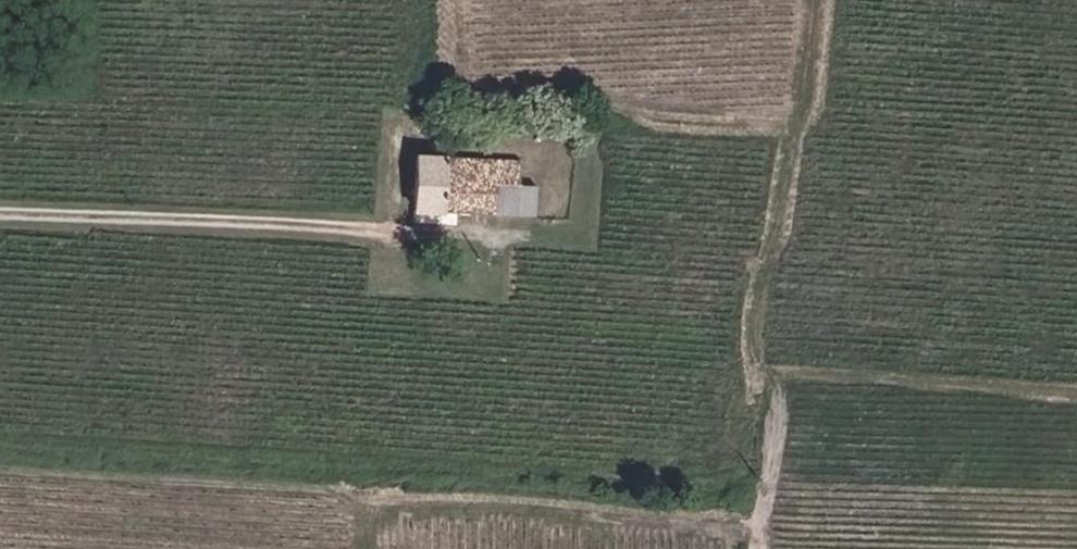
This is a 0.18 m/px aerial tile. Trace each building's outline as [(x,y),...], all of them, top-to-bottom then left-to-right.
[(538,174),(437,169),(436,224),(536,229),(538,174)]
